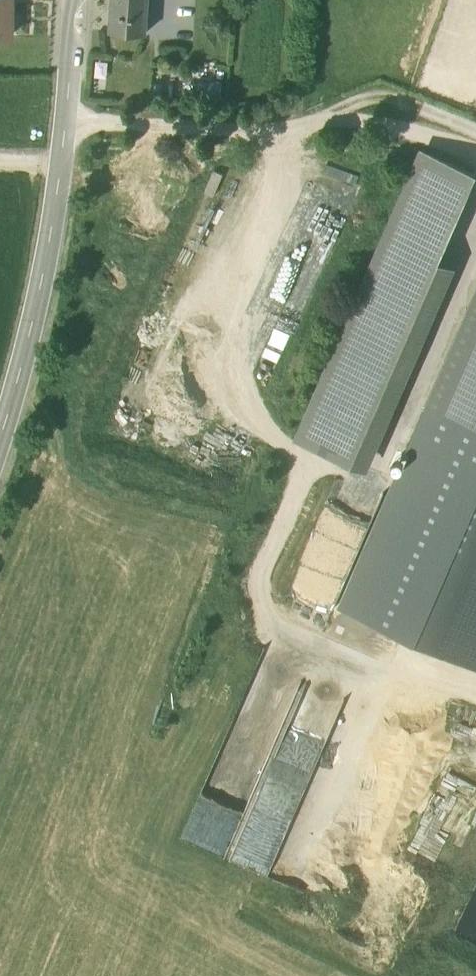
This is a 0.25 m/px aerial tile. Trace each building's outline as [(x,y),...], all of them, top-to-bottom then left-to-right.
[(12,36),(12,0),(0,0),(0,36),(12,36)] [(112,29),(148,31),(149,0),(114,0),(112,29)] [(421,151),(334,349),(387,373),(406,381),(456,267),(437,259),(474,174),(421,151)] [(350,599),(475,655),(475,316),(350,599)] [(387,373),(334,349),(296,438),(348,461),(387,373)] [(253,686),(236,727),(350,772),(367,730),(253,686)]
